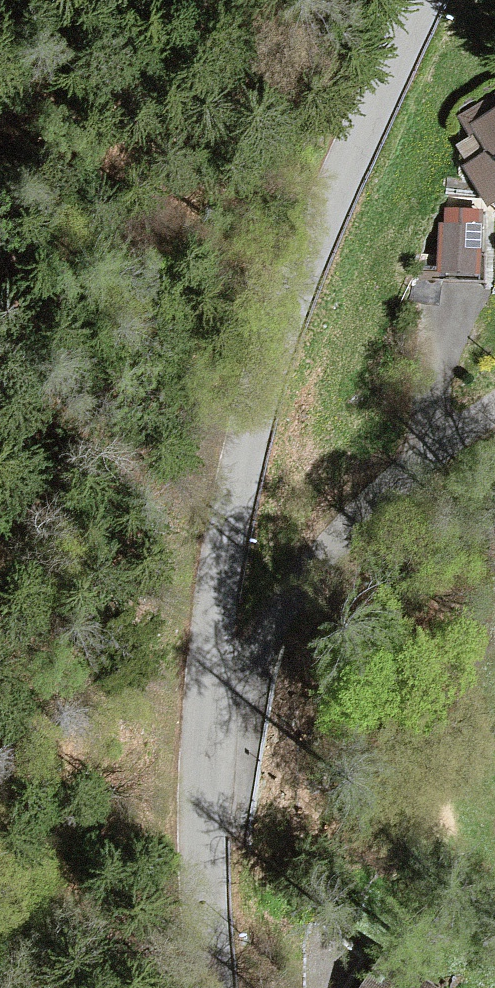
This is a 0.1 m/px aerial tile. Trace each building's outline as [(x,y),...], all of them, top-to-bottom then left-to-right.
[(463,117),(476,138),(465,145),(473,158),(464,163),(489,205),(494,202),(494,98),(463,117)] [(481,210),(447,209),(447,224),(439,224),(439,270),(481,270),(481,210)] [(387,959),(367,987),(430,987),(387,959)]
